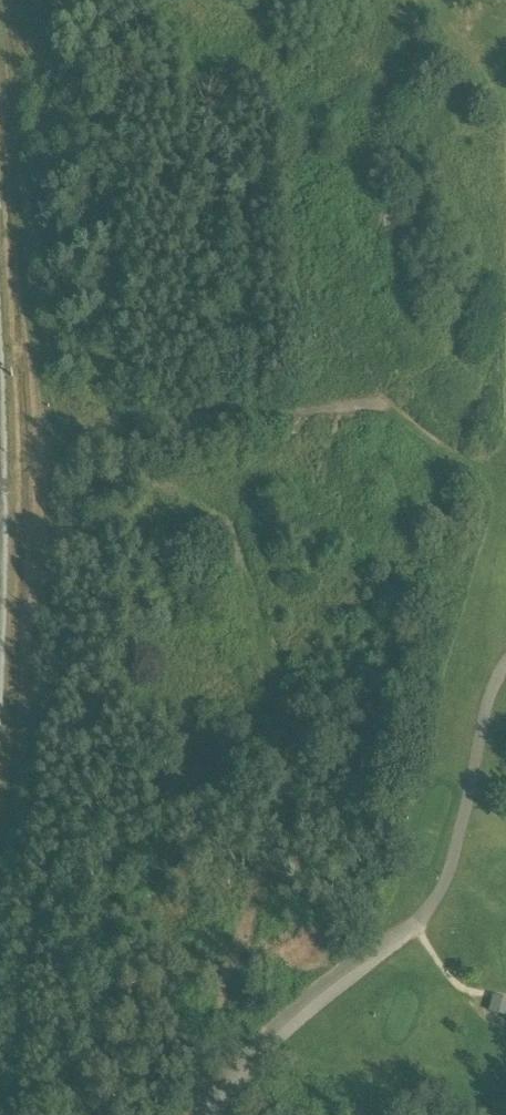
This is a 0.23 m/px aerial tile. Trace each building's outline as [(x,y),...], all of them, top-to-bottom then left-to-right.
[(492,1010),(505,1013),(505,998),(494,996),(492,1010)]
